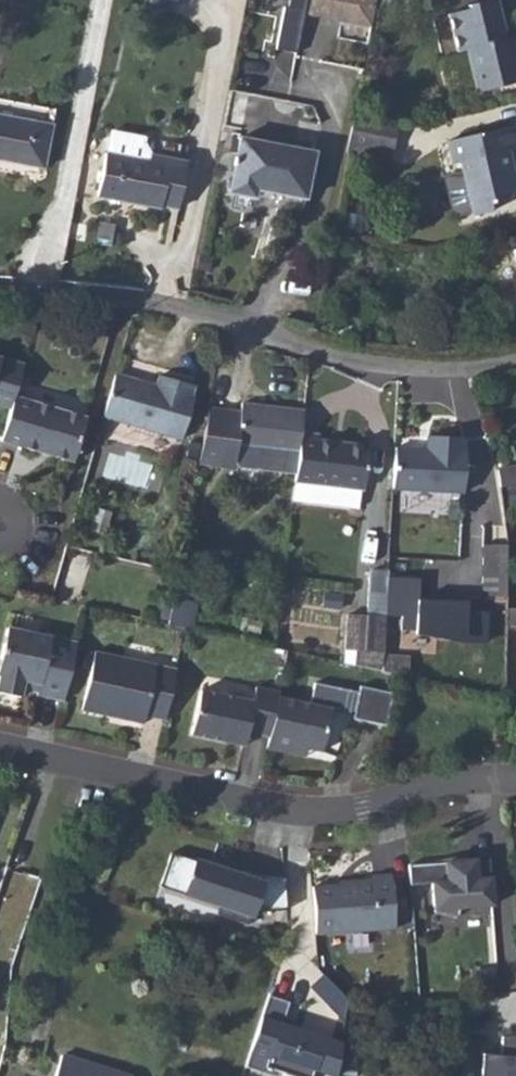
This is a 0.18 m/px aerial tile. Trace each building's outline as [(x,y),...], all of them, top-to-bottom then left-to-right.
[(298,59),(305,18),(309,0),(274,0),(288,3),(287,11),(282,10),(273,55),(298,59)] [(305,18),(371,31),(377,0),(309,0),(305,18)] [(515,50),(515,40),(515,35),(504,38),(495,0),(493,0),(468,6),(468,11),(449,15),(457,52),(465,50),(475,92),(515,82),(515,66),(514,59),(513,50),(515,50)] [(42,171),(51,127),(0,117),(0,162),(42,171)] [(353,121),(348,144),(392,151),(395,129),(353,121)] [(108,143),(100,186),(161,197),(162,194),(180,198),(189,151),(181,150),(183,133),(154,127),(149,150),(108,143)] [(506,151),(515,149),(515,131),(515,127),(447,144),(453,166),(459,163),(462,173),(444,178),(453,213),(459,216),(472,213),(474,217),(490,213),(489,205),(508,200),(515,188),(515,186),(511,169),(506,171),(501,153),(506,151)] [(237,139),(226,194),(251,200),(253,192),(302,201),(312,154),(237,139)] [(348,144),(346,156),(389,163),(392,151),(348,144)] [(511,169),(506,151),(501,153),(506,171),(511,169)] [(0,359),(0,407),(10,410),(14,398),(24,366),(0,359)] [(116,373),(104,415),(182,438),(195,396),(192,395),(195,385),(160,375),(157,385),(116,373)] [(86,417),(14,398),(10,410),(1,442),(73,461),(86,417)] [(298,456),(301,434),(303,411),(242,405),(241,414),(207,410),(198,463),(220,465),(223,448),(236,449),(298,456)] [(298,456),(295,482),(361,489),(363,489),(368,448),(318,442),(319,436),(301,434),(298,456)] [(396,449),(393,489),(463,493),(465,452),(464,452),(464,439),(428,437),(428,450),(396,449)] [(223,448),(220,465),(234,466),(236,449),(223,448)] [(498,469),(500,488),(515,486),(515,467),(498,469)] [(295,482),(292,501),(360,509),(361,489),(295,482)] [(508,552),(507,547),(486,546),(484,596),(507,597),(508,552)] [(387,573),(368,572),(364,616),(384,617),(384,615),(387,577),(387,573)] [(420,579),(387,577),(384,615),(403,617),(403,632),(418,632),(418,638),(460,640),(460,643),(489,643),(490,612),(470,610),(471,602),(420,600),(420,579)] [(172,602),(169,622),(189,626),(193,605),(172,602)] [(506,625),(515,625),(515,608),(507,608),(506,625)] [(356,652),(354,669),(380,671),(384,617),(364,616),(346,614),(343,651),(356,652)] [(63,698),(76,640),(7,625),(0,658),(0,690),(21,694),(23,686),(24,678),(39,682),(38,690),(37,692),(63,698)] [(176,666),(95,649),(82,707),(143,721),(145,712),(165,717),(176,666)] [(39,682),(24,678),(23,686),(38,690),(39,682)] [(392,696),(315,679),(310,701),(278,694),(270,733),(267,745),(300,752),(302,744),(321,748),(330,710),(386,722),(392,696)] [(256,684),(253,698),(200,687),(191,731),(228,739),(229,734),(245,737),(247,728),(270,733),(278,694),(279,689),(256,684)] [(245,737),(229,734),(228,739),(244,743),(245,737)] [(168,850),(157,884),(216,903),(214,911),(246,921),(249,909),(276,907),(275,873),(222,863),(220,863),(219,864),(219,865),(218,865),(218,866),(168,850)] [(488,859),(408,864),(409,885),(431,883),(433,911),(457,915),(458,906),(491,905),(488,859)] [(284,875),(275,873),(276,907),(286,906),(284,875)] [(311,886),(315,934),(394,928),(390,874),(371,875),(372,878),(350,880),(351,883),(339,884),(311,886)] [(266,994),(241,1069),(263,1075),(277,1075),(277,1074),(284,1075),(310,1075),(311,1072),(323,1075),(337,1075),(338,1071),(341,1042),(280,1022),(287,1001),(266,994)] [(505,1038),(504,1056),(486,1054),(483,1075),(515,1075),(515,1037),(505,1038)] [(60,1059),(56,1075),(130,1075),(130,1073),(62,1055),(60,1059)]
